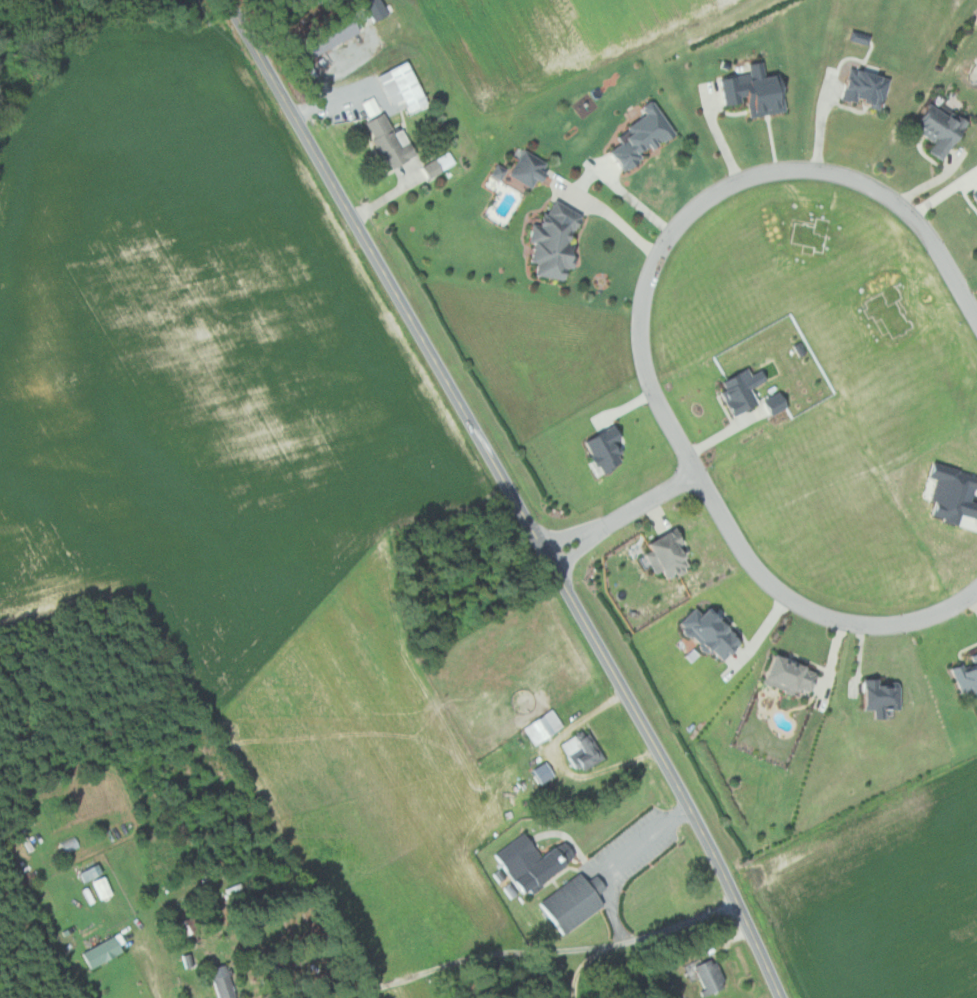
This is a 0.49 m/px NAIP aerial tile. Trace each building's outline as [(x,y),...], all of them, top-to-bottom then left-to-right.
[(359,34),(349,13),(288,42),(297,62),(359,34)] [(403,100),(410,114),(428,105),(408,62),(379,76),(392,105),(403,100)] [(841,101),(879,108),(885,79),(846,72),(841,101)] [(746,118),(780,113),(774,74),(734,80),(733,77),(716,80),(720,107),(743,103),(746,118)] [(380,112),(373,97),(361,102),(368,117),(380,112)] [(669,132),(646,100),(637,107),(641,114),(620,128),(623,133),(615,139),(617,143),(602,153),(616,173),(637,158),(635,155),(669,132)] [(962,121),(926,101),(909,131),(930,142),(924,154),(939,162),(962,121)] [(405,129),(394,133),(386,114),(368,121),(388,170),(417,158),(405,129)] [(418,167),(424,179),(454,164),(448,151),(418,167)] [(547,172),(525,154),(511,172),(533,190),(547,172)] [(968,194),(976,210),(976,189),(968,194)] [(572,280),(583,210),(550,205),(547,226),(535,224),(533,243),(538,243),(535,263),(540,264),(538,275),(572,280)] [(753,404),(748,388),(754,386),(750,375),(739,378),(737,371),(722,376),(726,386),(716,389),(724,413),(753,404)] [(758,399),(764,415),(782,408),(776,393),(758,399)] [(619,459),(611,441),(614,440),(607,426),(579,438),(594,471),(619,459)] [(659,572),(666,569),(669,576),(694,567),(680,531),(648,543),(659,572)] [(674,623),(700,651),(704,647),(716,660),(733,644),(694,604),(674,623)] [(948,665),(963,700),(976,694),(976,652),(948,665)] [(806,698),(815,672),(768,655),(759,681),(806,698)] [(896,709),(896,680),(860,680),(860,709),(896,709)] [(565,726),(554,709),(525,728),(536,745),(565,726)] [(563,743),(579,773),(607,758),(591,728),(563,743)] [(577,861),(564,843),(542,857),(527,833),(497,852),(524,895),(577,861)] [(82,873),(86,883),(107,874),(102,863),(82,873)] [(95,882),(102,900),(122,891),(115,873),(95,882)] [(607,905),(584,873),(540,902),(562,935),(607,905)] [(192,942),(205,938),(198,917),(185,921),(192,942)] [(127,953),(119,935),(84,951),(93,969),(127,953)] [(729,985),(716,957),(693,967),(707,995),(729,985)] [(231,964),(216,967),(221,997),(238,997),(231,964)]
